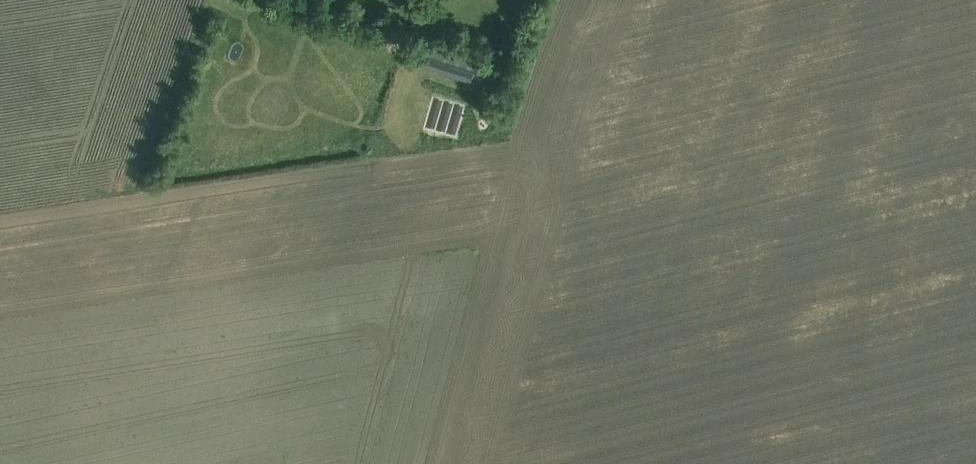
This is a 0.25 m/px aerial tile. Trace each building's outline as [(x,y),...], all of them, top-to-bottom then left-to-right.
[(477,58),(429,42),(421,64),(469,80),(477,58)] [(477,58),(469,80),(491,87),(498,65),(477,58)]
